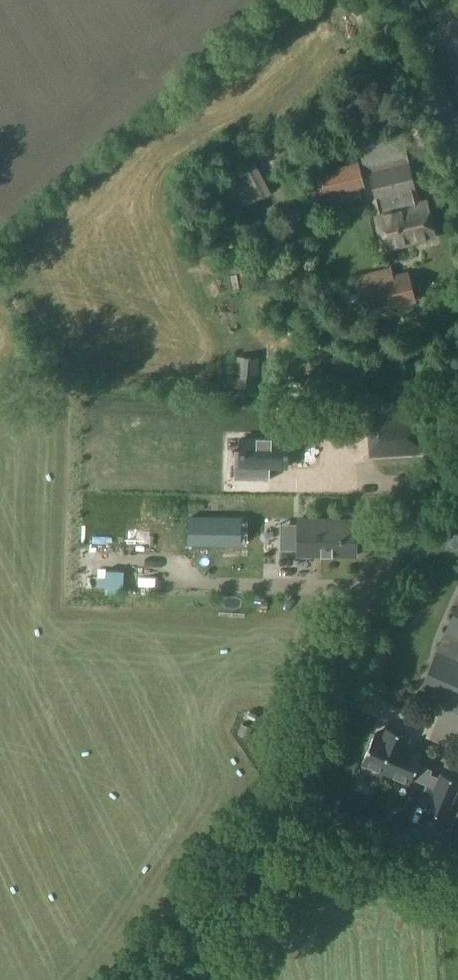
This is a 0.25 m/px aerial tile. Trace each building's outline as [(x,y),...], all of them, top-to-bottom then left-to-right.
[(436,238),(426,202),(418,204),(415,188),(410,157),(407,158),(406,152),(401,132),(377,137),(377,136),(357,141),(361,159),(364,173),(367,172),(375,198),(374,198),(378,214),(375,214),(385,251),(436,238)] [(357,165),(311,176),(317,198),(363,186),(357,165)] [(416,302),(409,276),(378,284),(376,276),(358,280),(366,314),(416,302)] [(367,416),(371,458),(420,455),(417,412),(367,416)] [(216,455),(215,492),(260,492),(261,477),(282,477),(282,440),(262,440),(262,438),(244,438),(244,439),(225,439),(224,455),(216,455)] [(238,516),(192,516),(193,534),(239,535),(238,516)] [(299,555),(356,556),(357,521),(299,520),(299,555)] [(420,693),(457,710),(457,606),(420,693)] [(237,733),(249,738),(253,728),(242,723),(237,733)] [(362,762),(409,782),(411,778),(425,784),(423,789),(424,789),(433,793),(426,809),(445,817),(457,785),(457,780),(441,773),(440,777),(431,773),(432,769),(418,763),(422,753),(405,746),(409,737),(385,727),(381,736),(375,733),(362,762)]
